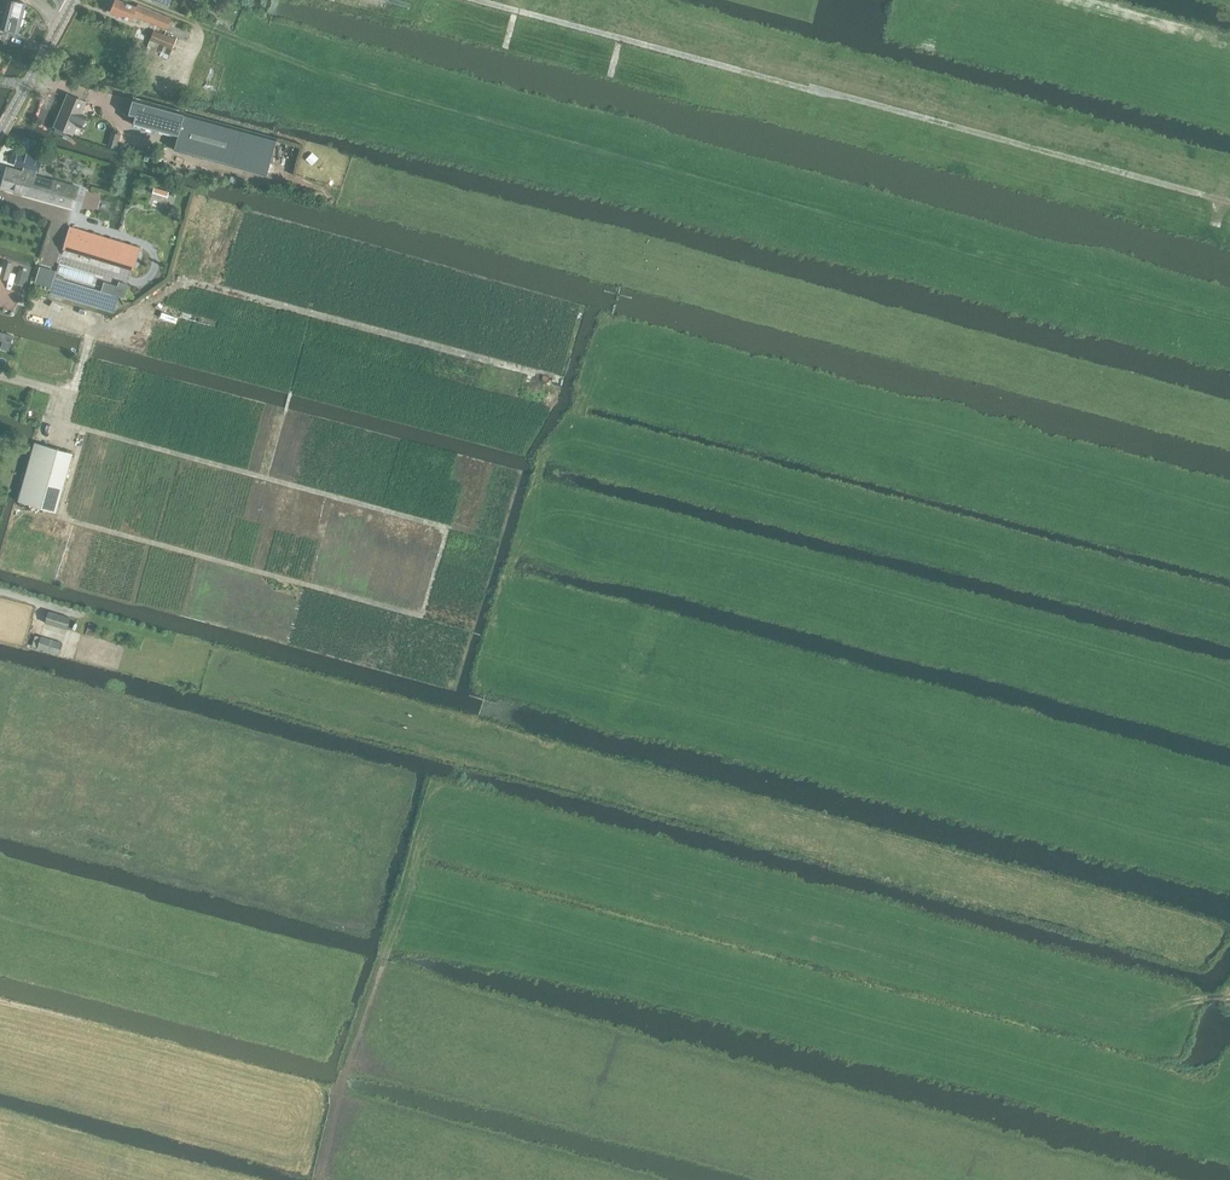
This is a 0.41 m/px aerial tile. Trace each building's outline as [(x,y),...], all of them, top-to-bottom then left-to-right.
[(3,13),(22,17),(25,3),(14,0),(0,0),(0,3),(5,4),(3,13)] [(167,29),(171,19),(138,5),(136,7),(119,0),(115,0),(110,12),(131,21),(133,15),(167,29)] [(22,17),(3,13),(1,20),(0,20),(0,27),(18,32),(22,17)] [(177,40),(169,36),(154,30),(151,39),(158,42),(173,48),(177,40)] [(158,42),(156,48),(170,55),(173,48),(158,42)] [(81,128),(86,115),(81,113),(86,102),(68,94),(55,126),(73,133),(76,126),(81,128)] [(277,138),(243,128),(184,112),(185,111),(133,97),(128,118),(130,119),(132,122),(131,124),(178,137),(174,150),(267,175),(277,138)] [(112,132),(108,146),(118,149),(122,135),(112,132)] [(67,184),(33,175),(34,171),(37,172),(41,160),(36,159),(39,148),(29,145),(26,156),(18,154),(15,166),(28,169),(27,173),(7,168),(1,188),(73,208),(81,178),(69,175),(67,184)] [(313,152),(306,159),(312,165),(319,158),(313,152)] [(154,187),(152,193),(167,198),(169,192),(154,187)] [(70,226),(64,245),(134,267),(140,248),(70,226)] [(0,276),(0,277),(8,279),(12,263),(4,261),(0,276)] [(40,266),(35,283),(52,288),(56,271),(40,266)] [(19,269),(15,282),(23,285),(27,271),(19,269)] [(55,278),(50,293),(114,312),(119,297),(55,278)] [(102,282),(101,285),(103,286),(101,290),(124,297),(128,284),(119,281),(118,285),(104,281),(104,282),(102,282)] [(161,316),(177,322),(182,309),(166,303),(161,316)] [(56,512),(73,453),(35,442),(27,469),(18,501),(56,512)] [(71,617),(49,611),(46,623),(67,629),(71,617)] [(35,635),(32,645),(39,647),(42,637),(35,635)] [(63,643),(42,637),(39,647),(39,648),(60,655),(63,643)]
